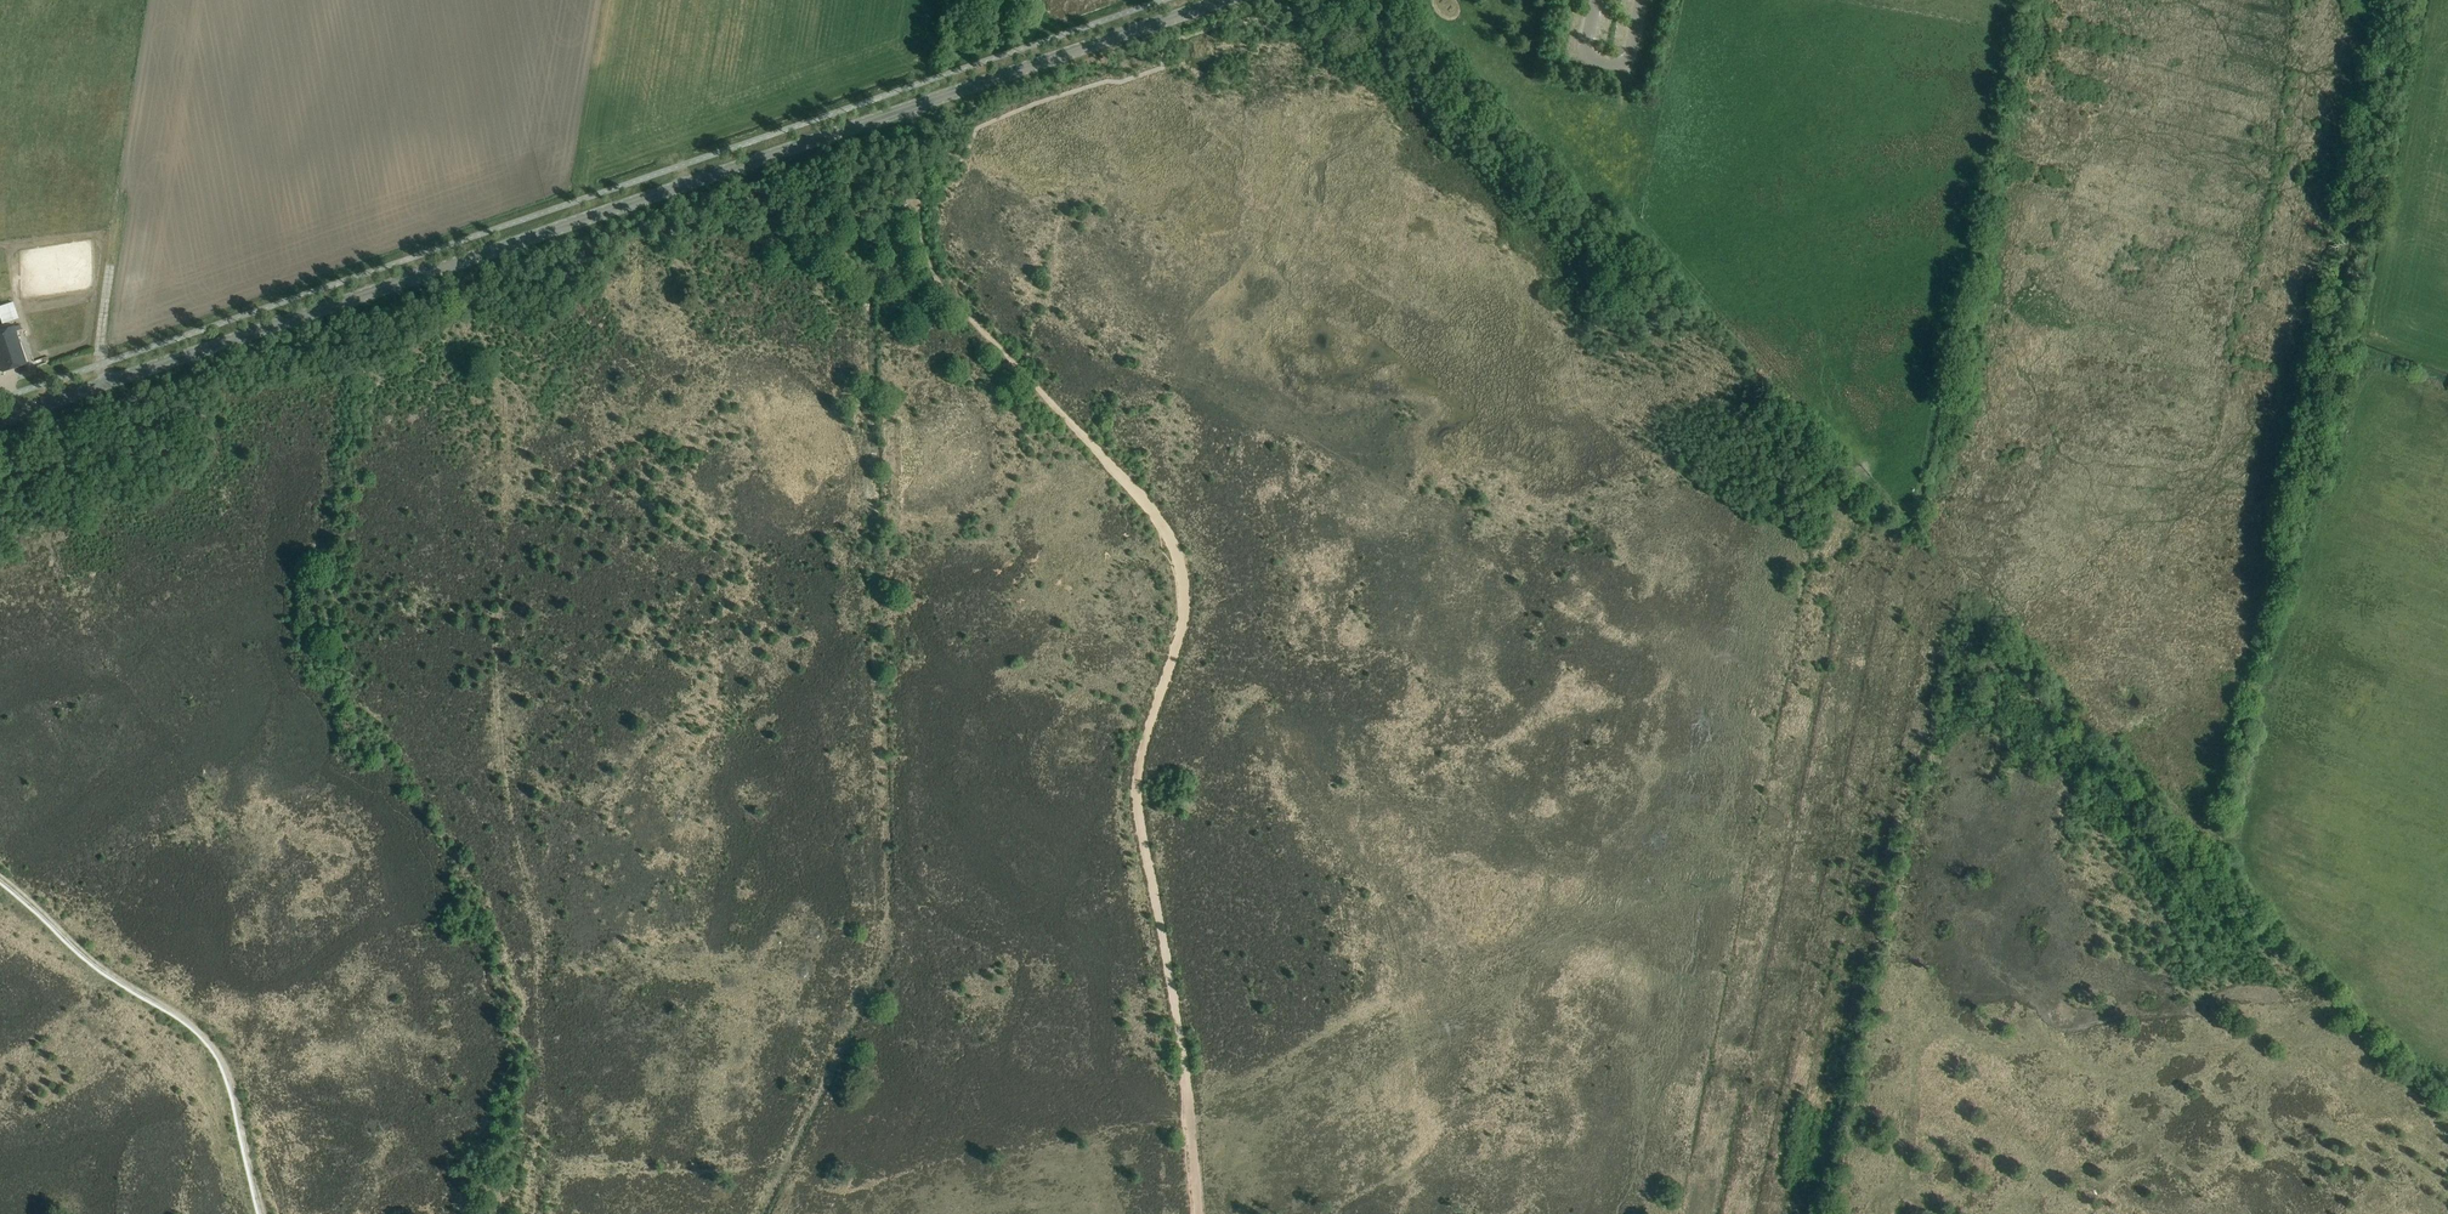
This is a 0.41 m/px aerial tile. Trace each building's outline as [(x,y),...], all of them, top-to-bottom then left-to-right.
[(0,307),(0,315),(3,324),(13,321),(7,304),(0,307)] [(0,331),(0,362),(4,373),(30,363),(15,325),(0,331)]
